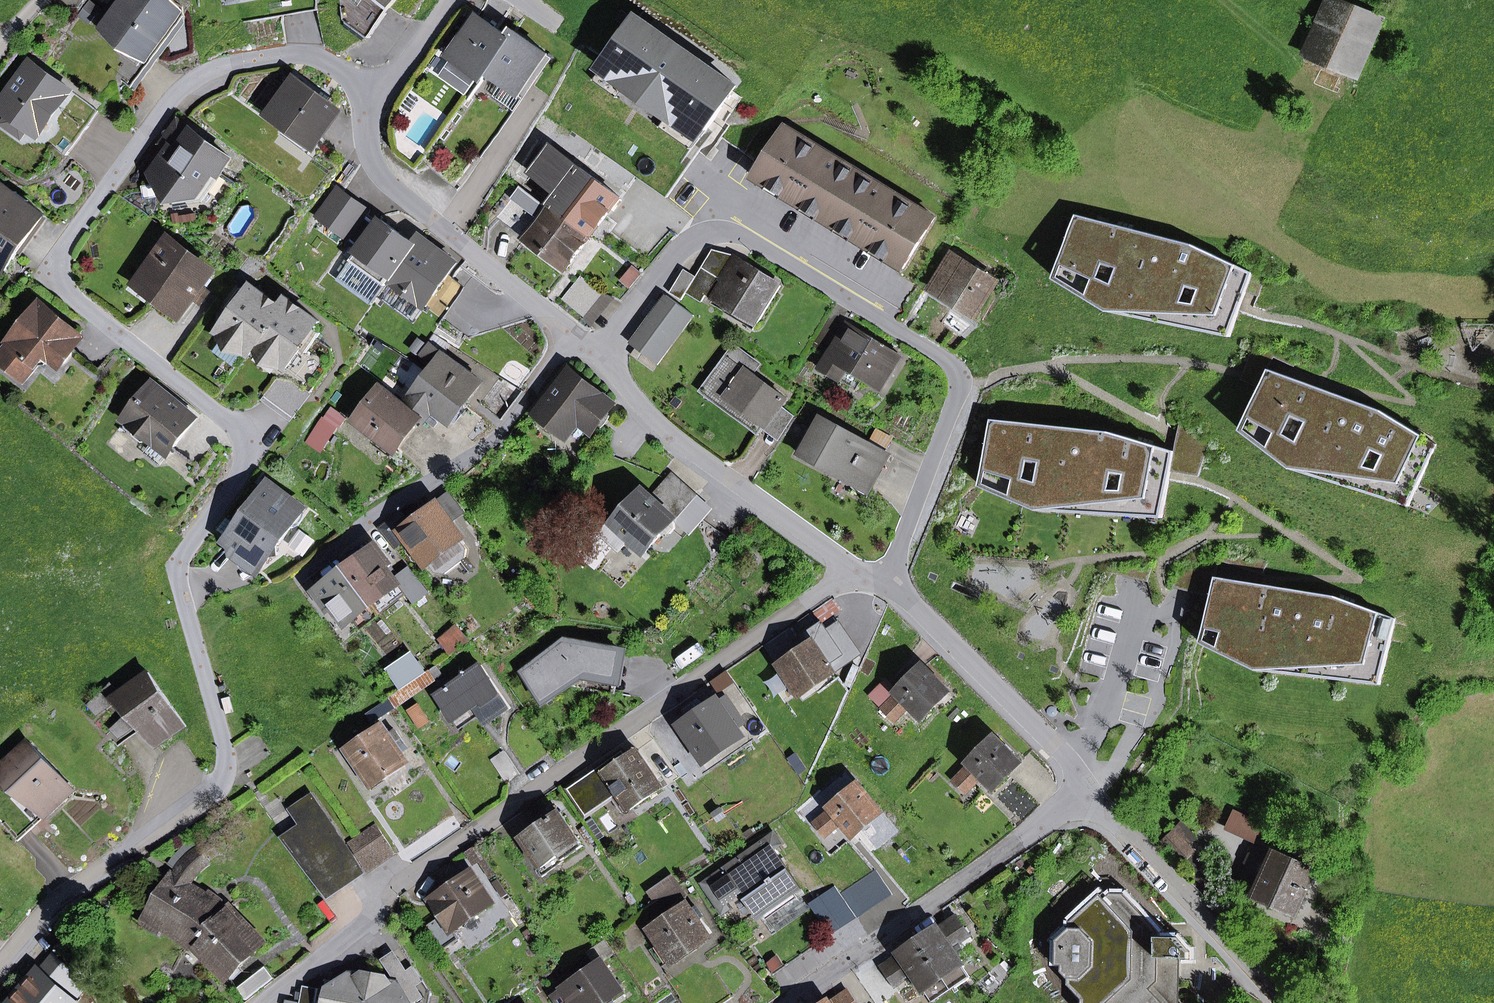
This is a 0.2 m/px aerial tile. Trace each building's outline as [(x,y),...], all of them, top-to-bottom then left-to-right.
[(153,58),(149,55),(179,14),(183,17),(184,15),(164,0),(127,0),(115,17),(107,27),(118,35),(98,63),(132,88),(153,58)] [(107,11),(115,17),(127,0),(115,0),(107,11)] [(317,0),(241,0),(244,22),(264,19),(319,10),(317,0)] [(369,38),(396,0),(340,0),(343,20),(369,38)] [(1304,53),(1358,75),(1382,20),(1333,0),(1328,0),(1304,53)] [(478,15),(449,56),(481,79),(515,31),(514,30),(509,37),(478,15)] [(670,118),(676,109),(707,130),(726,103),(735,91),(738,86),(639,17),(608,61),(632,78),(626,87),(627,88),(669,117),(670,118)] [(503,84),(519,96),(548,54),(515,31),(481,79),(482,80),(487,73),(503,84)] [(627,88),(626,87),(632,78),(608,61),(595,80),(620,98),(627,88)] [(0,106),(0,107),(8,113),(30,129),(67,155),(88,126),(71,114),(70,107),(78,96),(32,62),(0,106)] [(295,79),(270,115),(281,122),(314,146),(314,147),(340,111),(295,79)] [(515,111),(524,99),(519,96),(503,84),(494,97),(515,111)] [(744,97),(735,91),(726,103),(735,109),(744,97)] [(99,111),(78,96),(70,107),(71,114),(88,126),(99,111)] [(693,149),(707,130),(676,109),(670,118),(669,117),(662,127),(693,149)] [(30,129),(8,113),(0,123),(0,124),(22,140),(30,129)] [(162,143),(170,149),(186,126),(178,120),(162,143)] [(311,151),(314,146),(281,122),(282,134),(306,152),(311,151)] [(170,149),(151,175),(169,188),(171,200),(173,200),(197,196),(215,171),(220,174),(232,159),(186,126),(170,149)] [(786,126),(754,177),(829,223),(860,172),(786,126)] [(580,167),(550,206),(591,236),(621,198),(580,167)] [(174,207),(204,202),(222,176),(220,174),(215,171),(197,196),(173,200),(174,207)] [(904,269),(935,218),(860,172),(829,223),(904,269)] [(5,270),(45,216),(0,184),(0,271),(5,270)] [(520,188),(499,216),(528,237),(548,209),(520,188)] [(389,281),(415,244),(381,220),(377,226),(364,216),(368,211),(338,189),(318,216),(362,247),(352,261),(386,285),(389,281)] [(526,239),(566,269),(591,236),(550,206),(548,209),(528,237),(526,239)] [(1109,312),(1230,337),(1245,292),(1251,272),(1239,266),(1193,244),(1077,214),(1055,279),(1109,312)] [(415,244),(389,281),(441,318),(462,288),(452,280),(462,266),(421,237),(415,244)] [(153,285),(154,294),(161,299),(155,307),(177,323),(213,272),(169,240),(142,276),(153,285)] [(702,268),(720,279),(735,255),(713,249),(702,268)] [(728,308),(729,307),(757,324),(781,286),(762,274),(763,272),(735,255),(720,279),(702,268),(687,293),(701,302),(706,295),(728,308)] [(952,256),(933,289),(976,315),(996,282),(952,256)] [(684,269),(670,293),(682,300),(696,276),(684,269)] [(138,282),(154,294),(153,285),(142,276),(138,282)] [(581,276),(562,299),(584,317),(603,294),(581,276)] [(249,355),(283,308),(252,286),(247,293),(241,288),(227,308),(233,313),(219,333),(224,337),(245,351),(249,355)] [(584,317),(592,324),(614,296),(603,294),(584,317)] [(670,298),(635,347),(658,364),(694,315),(670,298)] [(314,329),(319,322),(289,300),(283,308),(249,355),(250,355),(256,347),(285,369),(314,389),(333,363),(331,349),(317,338),(320,333),(314,329)] [(57,364),(64,363),(81,341),(80,334),(41,303),(1,353),(1,361),(21,376),(28,376),(34,368),(33,359),(40,350),(57,364)] [(1271,364),(1274,357),(1285,329),(1262,318),(1243,374),(1241,380),(1260,388),(1269,369),(1271,364)] [(857,391),(863,380),(880,390),(901,355),(848,323),(820,369),(857,391)] [(444,352),(450,345),(434,334),(429,341),(431,342),(444,352)] [(234,365),(245,351),(224,337),(214,351),(234,365)] [(421,356),(434,365),(428,374),(465,402),(481,380),(444,352),(431,342),(421,356)] [(781,405),(786,399),(751,373),(758,364),(735,346),(712,377),(731,391),(722,403),(759,431),(761,432),(763,429),(781,405)] [(1437,444),(1381,410),(1269,369),(1260,388),(1241,430),(1291,469),(1409,506),(1437,444)] [(578,421),(592,432),(614,404),(570,370),(536,414),(566,437),(578,421)] [(435,410),(450,421),(465,402),(428,374),(404,405),(421,418),(426,421),(435,410)] [(757,434),(759,431),(722,403),(731,391),(712,377),(701,393),(757,434)] [(143,442),(153,442),(169,454),(197,418),(154,384),(126,419),(133,425),(134,435),(143,442)] [(382,389),(357,422),(395,451),(421,418),(404,405),(382,389)] [(763,429),(778,441),(795,415),(781,405),(763,429)] [(309,440),(318,447),(332,427),(334,429),(342,416),(331,408),(309,440)] [(862,487),(875,463),(873,462),(879,451),(879,450),(870,445),(820,418),(800,454),(861,486),(862,487)] [(1039,511),(1162,518),(1170,472),(1174,451),(1111,432),(993,419),(981,486),(1039,511)] [(879,450),(883,452),(889,439),(877,432),(870,445),(879,450)] [(160,466),(169,454),(153,442),(144,453),(160,466)] [(858,491),(865,495),(887,455),(879,451),(873,462),(875,463),(862,487),(861,486),(858,491)] [(673,521),(695,496),(671,474),(651,497),(644,490),(606,534),(622,548),(630,539),(646,553),(663,533),(671,534),(675,529),(673,521)] [(233,555),(242,553),(262,568),(270,556),(279,555),(277,547),(305,509),(269,483),(227,542),(231,545),(233,555)] [(449,525),(465,513),(449,491),(433,503),(436,508),(449,525)] [(673,521),(689,535),(711,510),(695,496),(673,521)] [(466,558),(467,549),(449,525),(436,508),(426,516),(422,511),(415,516),(418,521),(406,530),(437,571),(446,573),(466,558)] [(399,512),(379,528),(394,547),(403,540),(397,532),(408,523),(399,512)] [(593,533),(577,553),(594,567),(610,547),(593,533)] [(391,563),(378,545),(347,569),(374,604),(379,599),(399,584),(394,578),(386,567),(391,563)] [(262,568),(242,553),(243,557),(239,564),(251,575),(256,576),(262,568)] [(1202,594),(1212,597),(1216,577),(1218,569),(1220,561),(1201,554),(1177,573),(1172,587),(1202,594)] [(409,566),(394,578),(399,584),(406,593),(414,603),(429,592),(409,566)] [(334,605),(348,623),(353,619),(371,606),(374,604),(347,569),(316,593),(328,609),(334,605)] [(1396,619),(1335,596),(1216,577),(1212,597),(1201,643),(1258,670),(1380,684),(1396,619)] [(379,599),(386,608),(406,593),(399,584),(379,599)] [(353,619),(361,629),(378,616),(371,606),(353,619)] [(458,627),(439,640),(450,655),(469,641),(458,627)] [(618,677),(622,651),(586,645),(586,643),(567,640),(558,646),(560,649),(524,673),(545,704),(590,672),(591,673),(618,677)] [(793,679),(802,692),(816,683),(834,670),(814,643),(783,664),(786,669),(782,672),(788,682),(793,679)] [(495,719),(511,708),(481,665),(437,695),(457,724),(486,704),(495,719)] [(436,666),(408,685),(415,694),(443,675),(436,666)] [(889,716),(905,700),(911,706),(923,718),(949,692),(923,666),(899,691),(882,708),(889,716)] [(409,667),(402,673),(408,680),(415,675),(409,667)] [(97,713),(91,719),(113,741),(133,722),(138,726),(158,746),(186,726),(148,672),(119,693),(113,698),(97,713)] [(712,682),(718,690),(732,680),(726,672),(712,682)] [(595,690),(615,694),(618,677),(591,673),(588,689),(595,690)] [(816,683),(802,692),(793,679),(788,682),(800,699),(819,687),(816,683)] [(871,697),(882,708),(899,691),(888,680),(871,697)] [(111,683),(89,705),(97,713),(113,698),(119,693),(111,683)] [(396,707),(415,694),(408,685),(389,698),(396,707)] [(396,707),(389,698),(368,715),(373,723),(396,707)] [(889,716),(895,721),(911,706),(905,700),(889,716)] [(729,706),(723,711),(717,702),(683,725),(693,741),(689,744),(701,761),(740,735),(728,718),(734,714),(729,706)] [(489,723),(495,719),(486,704),(457,724),(461,730),(483,715),(489,723)] [(113,741),(117,746),(138,726),(133,722),(113,741)] [(367,786),(406,759),(395,743),(401,738),(396,730),(390,734),(383,725),(349,750),(360,766),(355,769),(367,786)] [(961,787),(977,771),(983,777),(995,789),(1020,763),(995,738),(953,779),(961,787)] [(0,769),(0,779),(16,793),(0,808),(0,821),(17,839),(34,824),(20,808),(26,801),(46,817),(74,790),(29,742),(0,769)] [(619,794),(630,810),(663,787),(638,750),(627,757),(623,751),(612,758),(616,764),(598,777),(594,771),(568,789),(586,816),(619,794)] [(491,760),(507,783),(520,774),(504,751),(491,760)] [(598,777),(616,764),(612,758),(594,771),(598,777)] [(961,787),(967,793),(983,777),(977,771),(961,787)] [(843,822),(854,836),(882,812),(859,785),(814,822),(820,830),(838,816),(843,822)] [(326,898),(363,873),(358,865),(346,846),(312,797),(294,810),(295,811),(299,809),(308,823),(304,825),(285,838),(326,898)] [(17,839),(19,841),(46,817),(26,801),(20,808),(34,824),(17,839)] [(304,825),(308,823),(299,809),(295,811),(304,825)] [(564,861),(563,860),(583,846),(559,811),(545,821),(541,815),(531,822),(535,829),(521,838),(542,867),(538,870),(542,876),(564,861)] [(1235,813),(1229,827),(1254,839),(1261,824),(1235,813)] [(820,830),(825,837),(843,822),(838,816),(820,830)] [(396,853),(376,824),(362,834),(380,861),(394,852),(396,853)] [(1173,832),(1186,846),(1194,838),(1181,824),(1173,832)] [(1162,843),(1181,863),(1192,852),(1186,846),(1173,832),(1162,843)] [(742,893),(760,917),(795,893),(801,888),(774,850),(782,844),(774,833),(703,884),(720,908),(742,893)] [(362,863),(367,870),(380,861),(362,834),(346,846),(358,865),(362,863)] [(187,856),(177,870),(186,875),(195,864),(206,856),(200,846),(187,856)] [(1260,881),(1253,897),(1296,916),(1316,871),(1259,846),(1246,875),(1260,881)] [(474,864),(478,861),(490,877),(494,874),(476,847),(467,853),(474,864)] [(195,864),(186,875),(177,870),(173,876),(190,886),(199,873),(210,863),(206,856),(195,864)] [(857,918),(892,894),(876,870),(853,886),(868,907),(855,915),(857,918)] [(443,950),(458,940),(452,931),(494,902),(473,872),(431,900),(442,916),(428,925),(443,950)] [(264,943),(229,907),(225,911),(211,900),(190,886),(173,876),(171,875),(149,909),(166,919),(162,926),(192,947),(194,944),(228,978),(264,943)] [(673,877),(652,891),(658,900),(678,886),(673,877)] [(664,910),(685,895),(678,886),(658,900),(664,910)] [(868,907),(853,886),(840,894),(855,915),(868,907)] [(770,922),(776,931),(811,907),(799,899),(795,893),(760,917),(766,925),(770,922)] [(1057,966),(1063,966),(1063,972),(1069,978),(1069,985),(1083,999),(1082,1002),(1163,1002),(1150,988),(1156,981),(1170,982),(1170,958),(1180,959),(1191,959),(1191,953),(1177,938),(1159,938),(1158,931),(1123,894),(1111,893),(1105,899),(1101,894),(1071,922),(1071,928),(1058,941),(1057,966)] [(659,945),(669,962),(707,936),(696,920),(702,916),(697,907),(690,912),(687,906),(653,930),(662,943),(659,945)] [(776,931),(754,947),(771,971),(830,931),(812,906),(811,907),(776,931)] [(162,926),(166,919),(149,909),(142,922),(159,933),(162,926)] [(964,927),(956,915),(919,941),(952,989),(971,976),(955,953),(962,948),(959,943),(953,935),(964,927)] [(959,943),(970,936),(964,927),(953,935),(959,943)] [(917,978),(934,1002),(952,989),(919,941),(882,966),(890,978),(901,970),(907,979),(910,983),(917,978)] [(662,967),(669,962),(659,945),(651,951),(662,967)] [(39,972),(44,976),(58,960),(53,956),(39,972)] [(1180,976),(1180,959),(1170,958),(1170,982),(1156,981),(1150,988),(1163,1002),(1179,1002),(1180,976)] [(83,991),(72,970),(59,959),(58,960),(44,976),(39,972),(13,1002),(78,1002),(75,1000),(83,991)] [(375,975),(370,1002),(430,1002),(432,994),(410,962),(387,977),(375,975)] [(558,1002),(604,1002),(622,991),(602,962),(565,988),(566,990),(554,998),(558,1002)] [(247,1000),(275,978),(266,966),(238,988),(247,1000)] [(896,987),(907,979),(901,970),(890,978),(896,987)] [(375,975),(364,973),(356,979),(347,977),(330,989),(327,1002),(370,1002),(375,975)] [(300,1002),(315,1002),(318,988),(303,986),(300,1002)] [(847,990),(828,1002),(853,1002),(855,1001),(847,990)]
